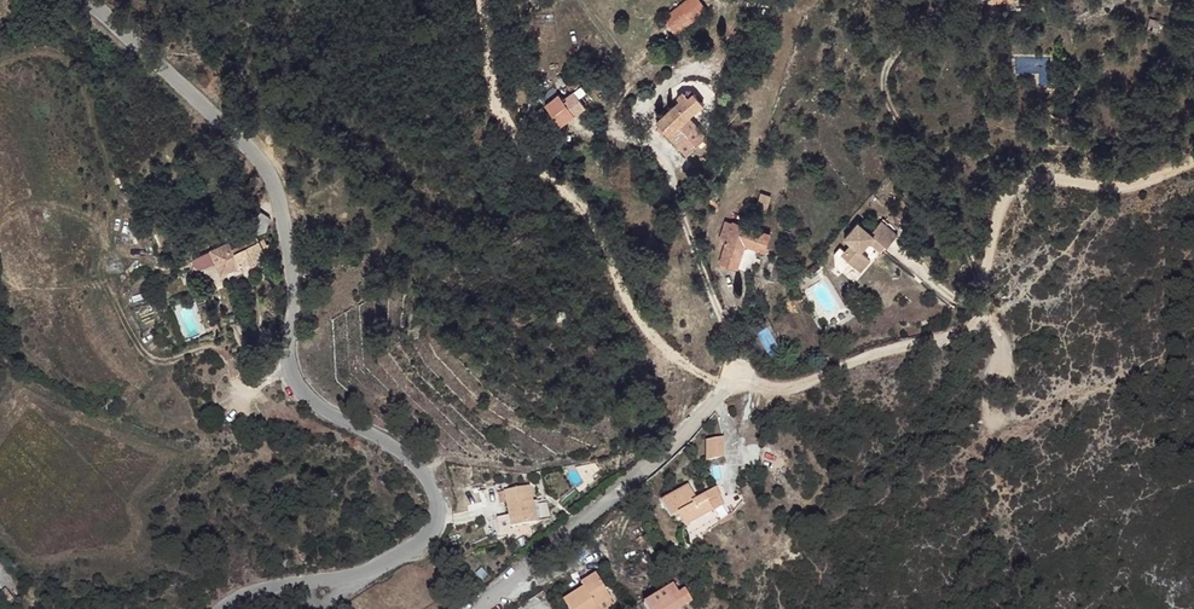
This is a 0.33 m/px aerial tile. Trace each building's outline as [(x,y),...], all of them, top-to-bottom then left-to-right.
[(704,7),(699,0),(685,0),(662,19),(673,32),(704,7)] [(1158,20),(1149,18),(1146,28),(1156,30),(1158,20)] [(557,92),(543,101),(558,122),(583,104),(577,95),(584,90),(579,82),(559,96),(557,92)] [(1074,87),(1066,83),(1059,99),(1068,103),(1074,87)] [(678,99),(655,120),(685,152),(705,134),(691,119),(700,111),(696,107),(701,102),(692,93),(689,90),(686,89),(683,90),(680,91),(675,96),(678,99)] [(248,245),(234,252),(241,266),(242,268),(272,254),(268,243),(266,244),(262,237),(258,239),(256,234),(265,230),(269,217),(260,211),(250,221),(255,233),(245,238),(248,245)] [(724,218),(719,235),(726,237),(718,260),(718,261),(724,263),(735,267),(742,243),(758,248),(762,249),(768,230),(731,219),(731,220),(724,218)] [(837,245),(832,252),(833,265),(839,271),(848,261),(858,270),(869,258),(858,249),(868,241),(871,236),(883,245),(885,246),(896,234),(878,220),(868,232),(855,221),(842,237),(848,243),(842,249),(837,245)] [(871,236),(868,241),(879,249),(883,245),(871,236)] [(241,266),(234,252),(229,242),(215,250),(226,273),(237,268),(241,266)] [(222,275),(226,273),(215,250),(211,252),(222,275)] [(719,435),(703,440),(705,459),(720,454),(719,435)] [(687,483),(660,497),(669,514),(678,509),(680,512),(678,513),(683,523),(711,507),(707,500),(705,497),(702,491),(694,495),(687,483)] [(529,484),(503,489),(511,525),(536,519),(529,484)] [(702,491),(705,497),(717,491),(714,485),(702,491)] [(718,494),(707,500),(711,507),(722,501),(718,494)] [(611,597),(596,572),(581,581),(583,585),(562,597),(569,608),(598,608),(596,605),(611,597)] [(643,602),(647,608),(678,608),(690,601),(683,590),(678,593),(672,584),(643,602)] [(0,593),(0,601),(3,605),(13,597),(6,588),(0,593)] [(611,597),(596,605),(598,608),(604,608),(614,603),(611,597)]
